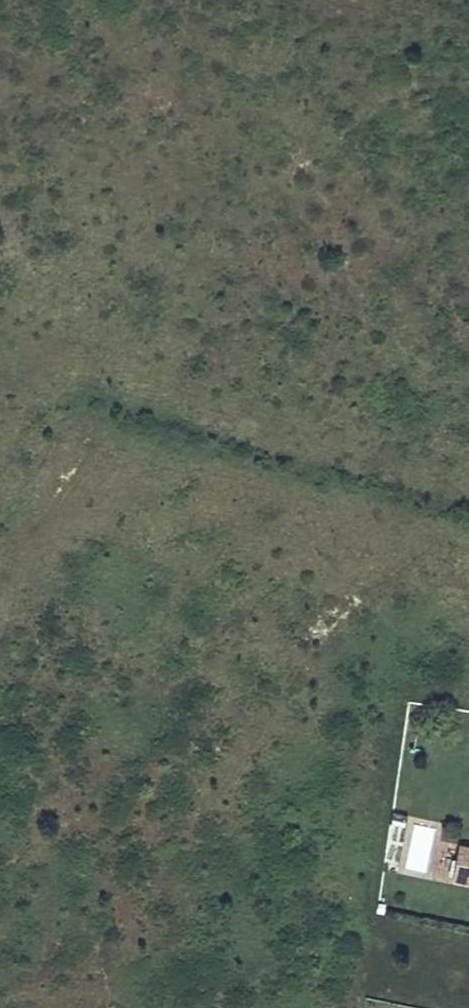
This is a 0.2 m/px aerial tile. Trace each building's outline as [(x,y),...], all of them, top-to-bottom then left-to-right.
[(459,845),(452,878),(468,882),(468,847),(459,845)]
